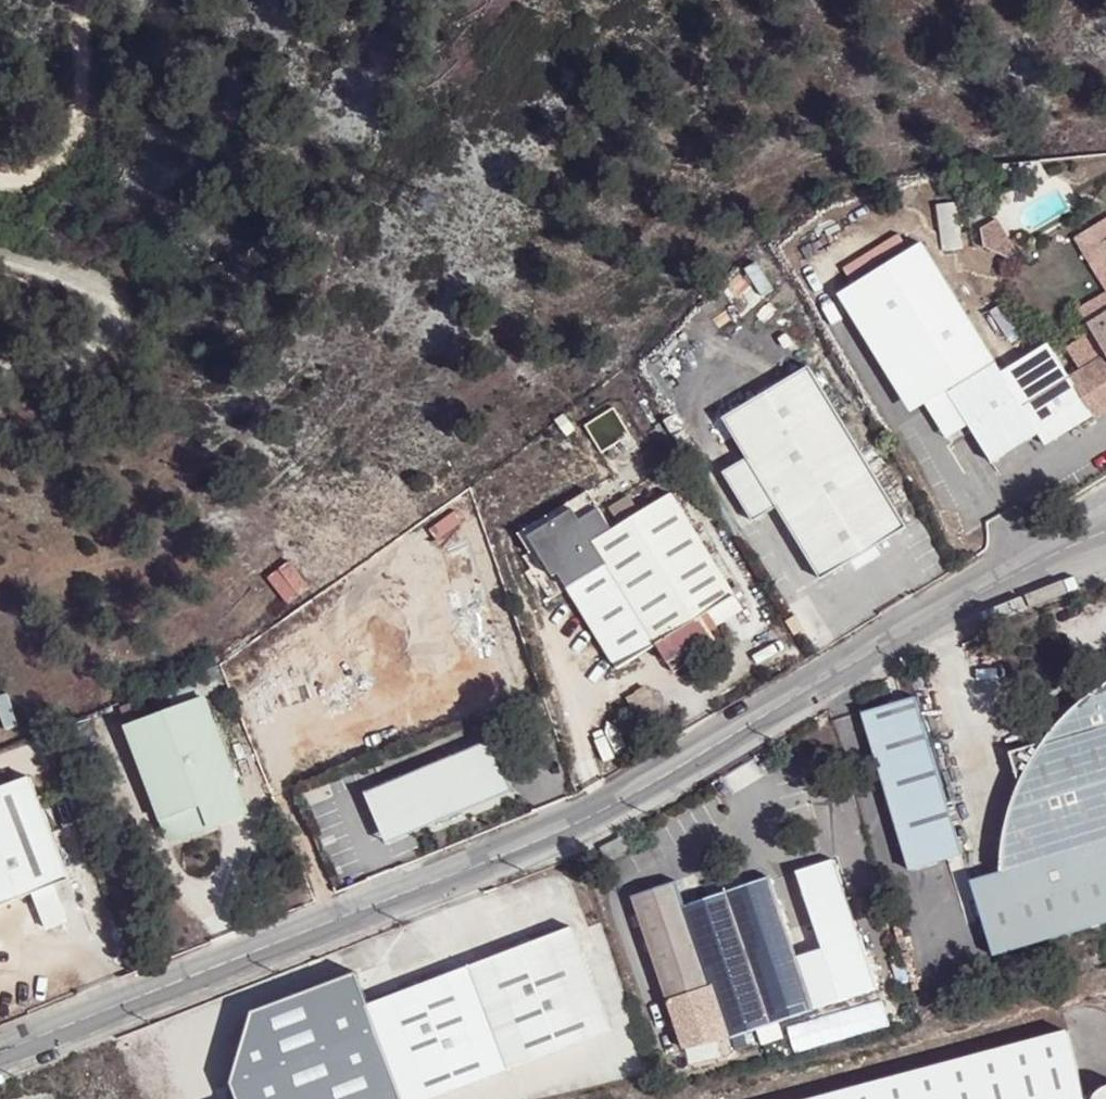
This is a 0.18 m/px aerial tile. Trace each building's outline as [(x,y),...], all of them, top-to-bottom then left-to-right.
[(998,218),(982,227),(983,248),(1008,261),(1023,246),(1019,236),(1010,241),(998,218)] [(854,285),(840,293),(911,411),(925,403),(946,439),(969,425),(991,460),(1037,433),(1046,449),(1097,418),(1051,342),(1001,372),(920,238),(907,246),(899,232),(843,266),(854,285)] [(1090,244),(1102,269),(1105,267),(1105,233),(1090,244)] [(1105,373),(1105,307),(1075,323),(1105,373)] [(777,508),(822,578),(906,528),(810,367),(724,418),(747,459),(722,473),(753,523),(777,508)] [(569,506),(523,532),(549,577),(556,573),(612,671),(658,645),(674,672),(718,647),(709,630),(742,611),(675,494),(610,531),(596,505),(575,517),(569,506)] [(612,505),(620,520),(637,512),(629,496),(612,505)] [(482,686),(514,674),(494,622),(463,634),(482,686)] [(1069,712),(1044,741),(1010,751),(1020,784),(1030,818),(1005,824),(1000,848),(1000,872),(1000,875),(1044,860),(1052,887),(1105,870),(1105,683),(1069,712)] [(916,697),(862,712),(909,870),(963,854),(916,697)] [(208,699),(131,725),(171,839),(218,823),(211,804),(243,792),(208,699)] [(493,740),(365,792),(387,839),(514,787),(493,740)] [(72,881),(32,774),(0,788),(0,907),(72,881)] [(1020,784),(1005,824),(1030,818),(1020,784)] [(243,792),(211,804),(218,823),(251,811),(243,792)] [(1052,887),(1044,860),(1000,875),(1000,872),(971,880),(993,956),(1105,922),(1105,870),(1052,887)] [(686,1050),(729,1040),(815,1011),(770,879),(685,908),(677,881),(634,897),(686,1050)] [(57,887),(37,894),(50,930),(70,922),(57,887)] [(577,926),(472,965),(508,1071),(613,1032),(577,926)] [(360,1006),(396,1098),(408,1098),(508,1071),(472,965),(360,1006)] [(360,1006),(351,980),(248,1013),(231,1083),(236,1098),(396,1098),(360,1006)] [(1069,1028),(809,1098),(1087,1098),(1069,1028)]
